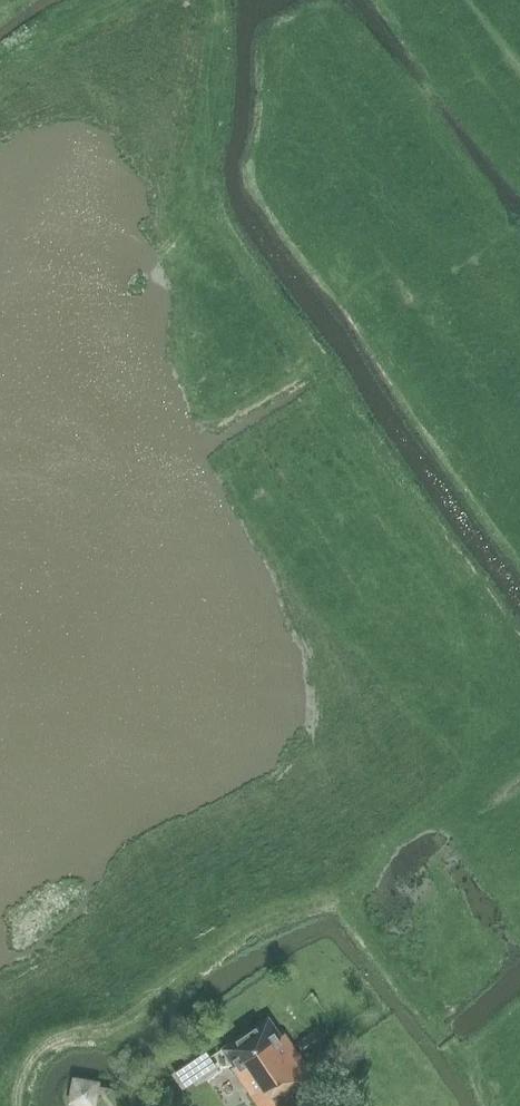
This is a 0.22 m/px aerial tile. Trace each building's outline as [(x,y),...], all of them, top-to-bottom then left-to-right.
[(223,1049),(235,1067),(233,1068),(259,1105),(300,1105),(292,1094),(300,1088),(299,1086),(315,1076),(285,1033),(281,1035),(269,1017),(223,1049)] [(307,1051),(321,1043),(315,1033),(300,1041),(307,1051)] [(345,1052),(338,1042),(326,1050),(333,1059),(345,1052)] [(97,1084),(77,1081),(73,1101),(94,1104),(97,1084)]
